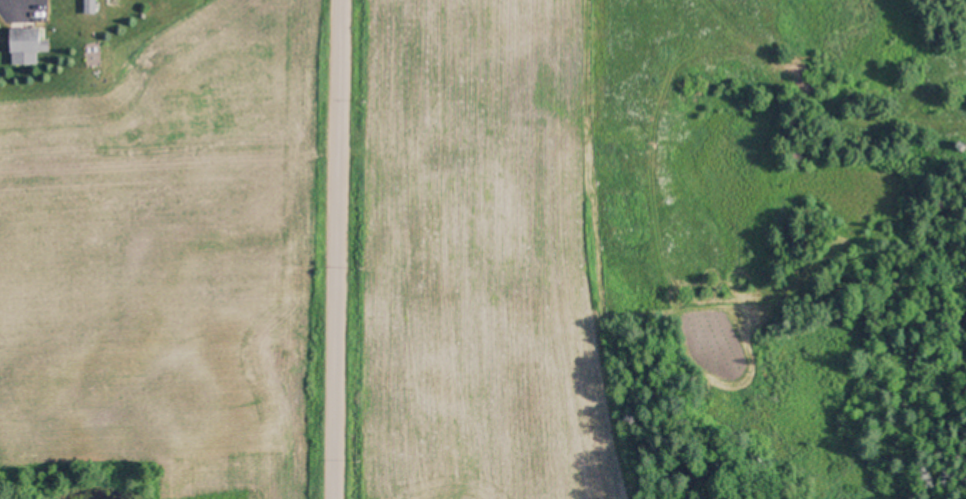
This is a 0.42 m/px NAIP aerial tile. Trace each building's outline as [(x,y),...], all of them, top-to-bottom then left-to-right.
[(94,14),(94,0),(84,0),(84,14),(94,14)] [(37,28),(8,28),(8,52),(48,52),(48,41),(37,41),(37,28)]
